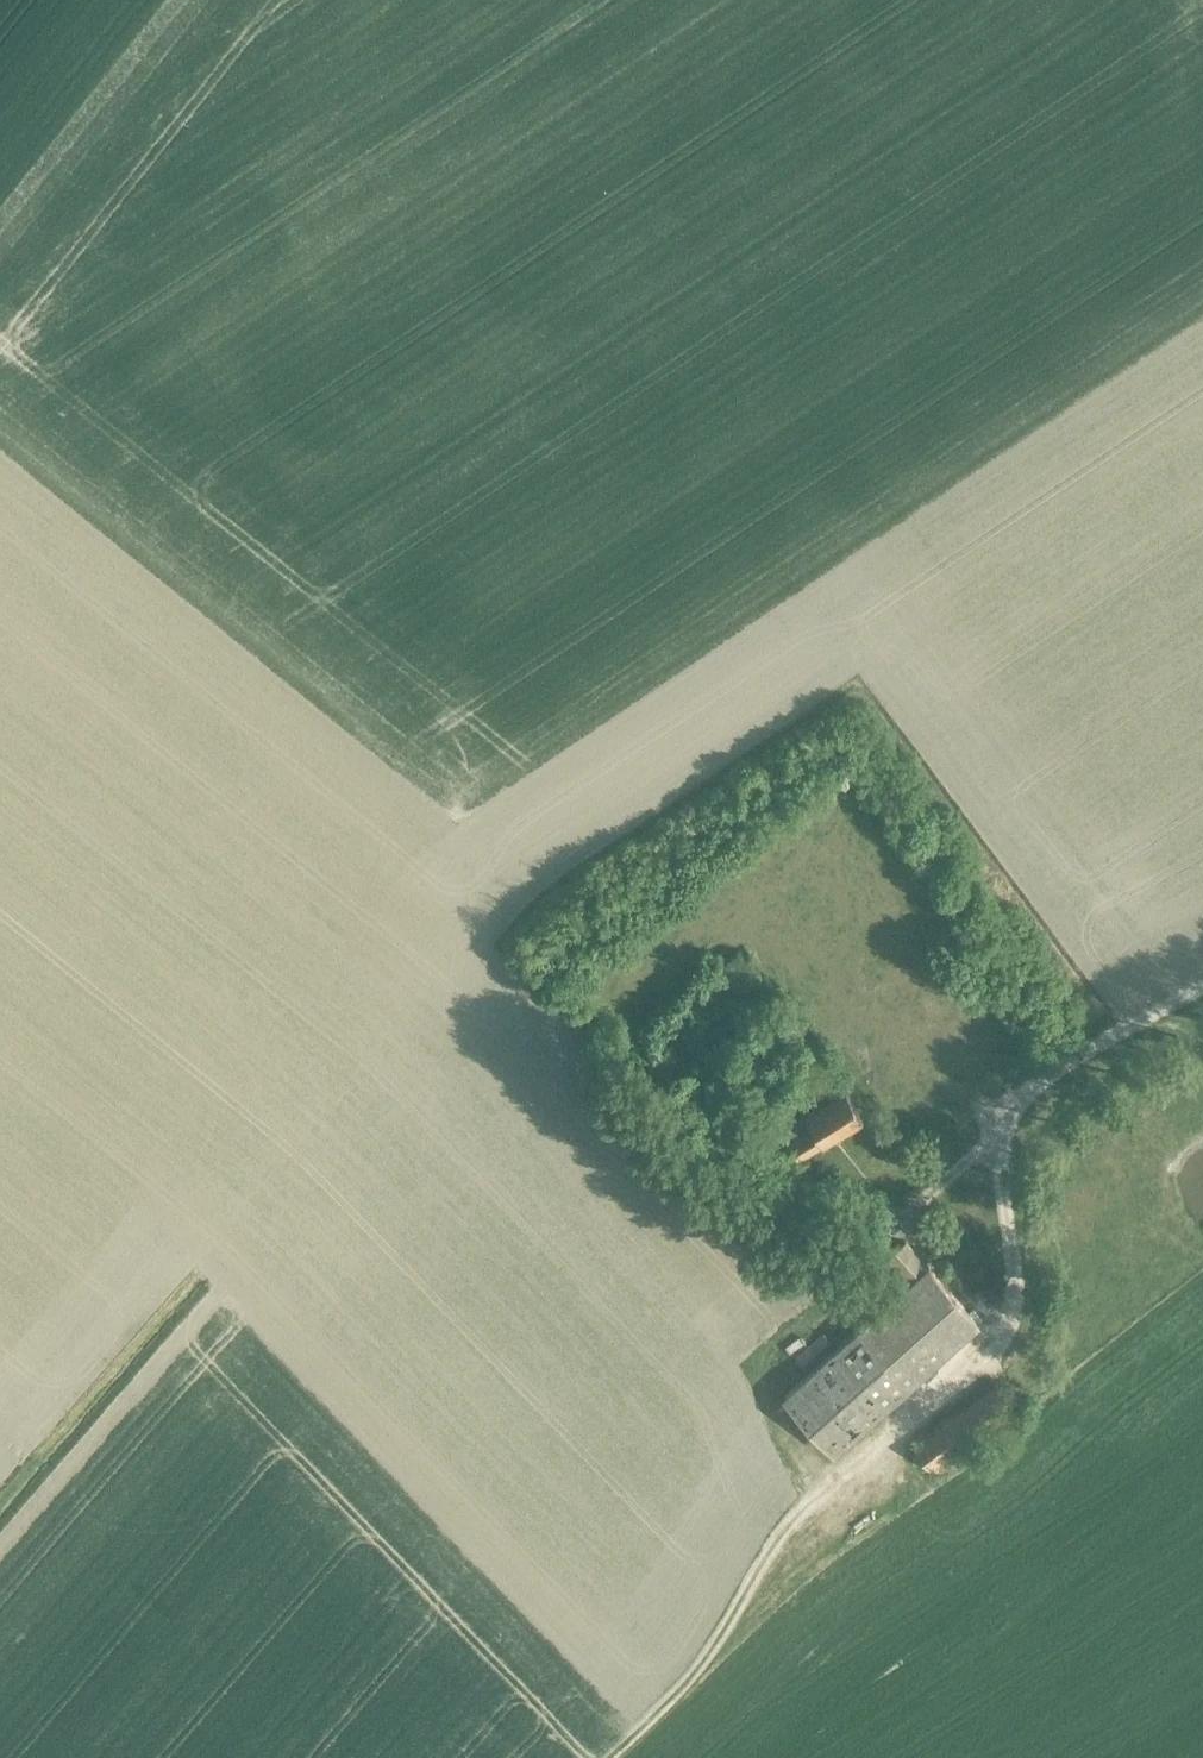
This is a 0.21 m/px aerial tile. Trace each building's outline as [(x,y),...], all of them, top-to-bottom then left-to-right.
[(797,1158),(861,1120),(844,1089),(803,1113),(803,1114),(779,1128),(797,1158)] [(867,1265),(888,1246),(875,1232),(854,1251),(867,1265)] [(904,1286),(956,1343),(978,1323),(905,1241),(886,1258),(908,1283),(904,1286)] [(835,1452),(903,1391),(851,1334),(784,1395),(835,1452)] [(1019,1417),(1012,1407),(997,1386),(912,1448),(928,1470),(992,1423),(999,1432),(1019,1417)]
